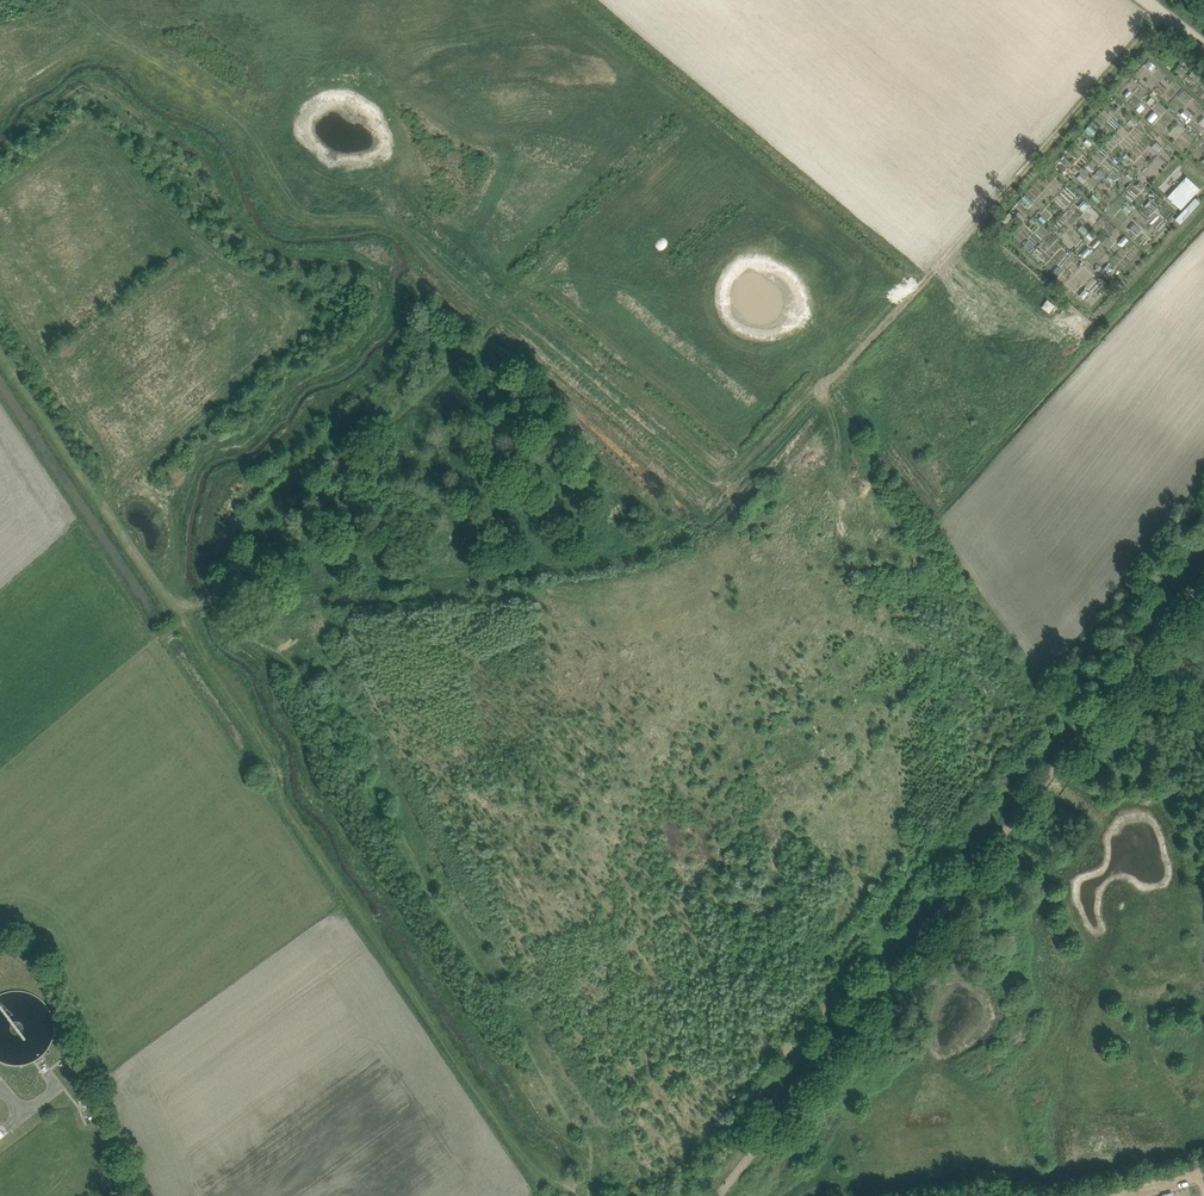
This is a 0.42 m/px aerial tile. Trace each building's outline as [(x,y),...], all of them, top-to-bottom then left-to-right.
[(1157,179),(1168,153),(1149,145),(1153,135),(1144,132),(1138,146),(1146,149),(1145,152),(1144,154),(1136,151),(1132,160),(1142,165),(1144,160),(1150,162),(1145,174),(1157,179)] [(1168,197),(1181,209),(1199,189),(1186,178),(1181,183),(1184,186),(1176,195),(1173,192),(1168,197)] [(1064,322),(1079,336),(1089,324),(1075,311),(1064,322)]
